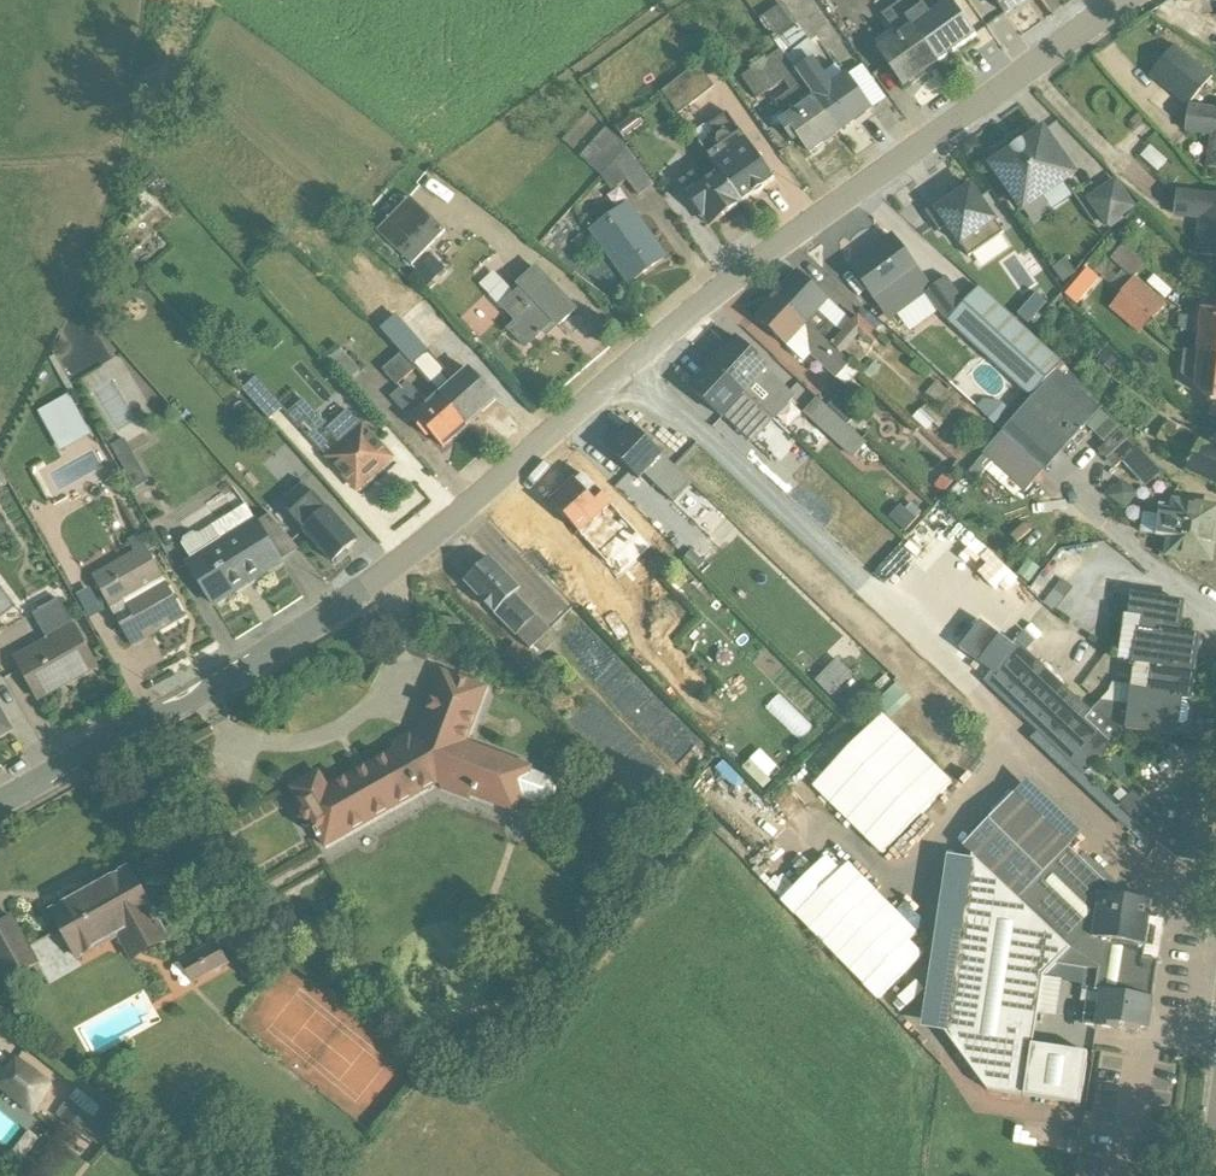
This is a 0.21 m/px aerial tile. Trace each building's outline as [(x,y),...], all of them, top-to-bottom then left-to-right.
[(898,14),(940,73),(977,46),(950,7),(945,0),(918,0),(914,3),(898,14)] [(1005,25),(1025,11),(1036,0),(988,0),(1005,25)] [(771,43),(843,141),(873,118),(847,82),(833,92),(816,68),(822,64),(783,11),(760,27),(771,43)] [(877,58),(904,98),(940,73),(898,14),(883,24),(897,43),(877,58)] [(843,141),(771,43),(759,52),(769,66),(742,86),(758,107),(783,89),(791,99),(776,110),(786,125),(778,131),(794,152),(798,149),(810,165),(843,141)] [(1212,83),(1175,53),(1150,84),(1186,114),(1212,83)] [(715,96),(698,72),(663,99),(680,123),(715,96)] [(1189,113),(1185,141),(1210,144),(1205,177),(1215,178),(1215,117),(1189,113)] [(625,148),(645,133),(636,121),(617,135),(625,148)] [(727,121),(710,134),(715,141),(700,152),(744,212),(774,188),(727,121)] [(1043,138),(992,174),(1025,220),(1077,184),(1043,138)] [(638,204),(653,193),(629,154),(601,184),(611,200),(626,189),(638,204)] [(1150,154),(1141,165),(1158,180),(1168,169),(1150,154)] [(695,180),(681,191),(689,202),(686,205),(709,237),(744,212),(719,178),(703,191),(695,180)] [(1087,207),(1107,237),(1136,216),(1116,186),(1087,207)] [(952,202),(926,220),(939,238),(946,234),(960,255),(962,254),(969,264),(1003,240),(971,195),(955,206),(952,202)] [(1178,198),(1174,226),(1197,229),(1193,263),(1215,267),(1215,204),(1178,198)] [(378,240),(413,274),(446,239),(411,205),(378,240)] [(590,239),(627,294),(668,265),(630,210),(590,239)] [(933,297),(893,240),(847,275),(887,331),(933,297)] [(1123,252),(1110,267),(1122,277),(1117,283),(1109,277),(1102,284),(1153,327),(1167,311),(1135,283),(1145,271),(1123,252)] [(433,263),(416,280),(429,293),(447,277),(433,263)] [(1077,281),(1066,266),(1052,276),(1064,291),(1077,281)] [(505,290),(489,304),(514,331),(508,339),(526,358),(553,332),(559,337),(579,318),(537,274),(516,294),(519,297),(515,300),(505,290)] [(856,374),(882,347),(859,324),(853,329),(798,277),(775,303),(852,374),(856,374)] [(995,374),(996,374),(1031,406),(1060,374),(1017,331),(980,294),(965,311),(945,285),(932,294),(933,297),(898,323),(911,340),(939,319),(947,330),(995,374)] [(1119,303),(1102,289),(1091,302),(1108,316),(1119,303)] [(775,303),(754,326),(804,370),(811,363),(837,386),(850,372),(775,303)] [(1179,323),(1178,338),(1199,340),(1197,358),(1215,360),(1215,317),(1196,315),(1195,324),(1179,323)] [(383,340),(470,436),(500,409),(470,376),(455,389),(446,382),(447,379),(399,324),(383,340)] [(736,348),(714,371),(773,428),(795,405),(736,348)] [(329,366),(349,389),(361,378),(341,355),(329,366)] [(1121,366),(1109,355),(1099,367),(1111,378),(1121,366)] [(1215,424),(1215,360),(1184,357),(1181,381),(1211,410),(1209,424),(1215,424)] [(403,362),(384,379),(398,395),(417,378),(403,362)] [(115,438),(151,418),(121,363),(84,383),(115,438)] [(714,371),(691,396),(723,426),(725,425),(753,450),(773,428),(714,371)] [(1111,455),(1125,440),(1100,417),(1102,415),(1060,374),(994,449),(983,461),(1025,499),(1042,481),(1086,432),(1111,455)] [(244,397),(272,428),(285,416),(257,385),(244,397)] [(410,391),(392,406),(429,447),(434,443),(446,457),(470,436),(439,402),(428,412),(410,391)] [(61,458),(93,440),(70,400),(39,417),(61,458)] [(840,400),(827,414),(846,432),(858,418),(840,400)] [(306,406),(287,423),(358,502),(397,467),(363,432),(349,418),(331,434),(306,406)] [(804,421),(853,464),(866,450),(817,406),(804,421)] [(1166,426),(1157,445),(1166,450),(1163,458),(1185,480),(1215,494),(1215,457),(1200,450),(1203,443),(1166,426)] [(633,434),(610,459),(641,489),(647,484),(674,509),(691,491),(633,434)] [(1154,471),(1137,453),(1124,464),(1127,469),(1125,470),(1140,487),(1154,471)] [(575,486),(551,509),(595,556),(611,541),(624,554),(640,540),(597,493),(589,501),(575,486)] [(306,491),(293,502),(302,514),(292,523),(334,570),(336,568),(338,571),(348,562),(347,559),(357,549),(306,491)] [(1171,505),(1170,515),(1163,514),(1162,520),(1158,520),(1158,522),(1142,520),(1139,540),(1166,544),(1163,564),(1213,571),(1215,549),(1215,512),(1171,505)] [(258,530),(247,513),(198,542),(194,541),(185,546),(184,552),(192,566),(187,570),(215,613),(283,570),(282,569),(300,558),(271,524),(258,530)] [(134,656),(187,626),(140,542),(129,548),(136,560),(94,584),(134,656)] [(491,564),(465,590),(531,655),(536,651),(545,660),(559,646),(517,602),(523,596),(491,564)] [(1126,630),(1181,639),(1185,608),(1131,600),(1126,630)] [(101,676),(61,606),(34,622),(47,646),(14,664),(39,711),(101,676)] [(1186,674),(1203,677),(1207,655),(1198,653),(1199,643),(1124,630),(1123,630),(1119,667),(1120,667),(1134,669),(1131,698),(1181,705),(1186,674)] [(1178,730),(1183,731),(1188,727),(1190,713),(1186,709),(1181,708),(1181,705),(1131,698),(1131,690),(1113,689),(1107,699),(1090,716),(1015,646),(1012,650),(999,641),(977,670),(990,680),(984,688),(1083,781),(1126,736),(1176,744),(1177,743),(1178,730)] [(321,778),(290,795),(302,815),(298,818),(297,822),(304,833),(308,834),(312,832),(325,856),(439,793),(441,794),(442,798),(470,808),(472,806),(516,821),(522,807),(543,814),(553,811),(560,793),(553,784),(533,778),(534,774),(470,749),(488,698),(441,676),(416,743),(411,741),(395,750),(393,756),(330,791),(321,778)] [(17,739),(0,710),(0,748),(17,739)] [(883,720),(812,793),(882,860),(952,788),(883,720)] [(839,739),(814,763),(824,774),(849,749),(839,739)] [(1118,1030),(1147,1034),(1157,967),(1163,926),(1149,924),(1151,907),(1118,901),(1069,853),(1083,839),(1027,786),(963,852),(973,863),(1068,954),(1042,983),(1062,987),(1082,990),(1080,1007),(1085,1008),(1082,1029),(1117,1034),(1118,1030)] [(1119,811),(1177,864),(1207,868),(1215,801),(1215,790),(1187,786),(1185,805),(1162,802),(1150,814),(1132,798),(1119,811)] [(781,907),(878,1005),(923,960),(908,945),(916,937),(849,869),(846,871),(841,867),(837,871),(827,861),(781,907)] [(1042,983),(1068,954),(973,863),(972,866),(947,862),(922,1034),(946,1039),(989,1097),(1080,1108),(1088,1059),(1033,1051),(1038,1020),(1057,1022),(1062,987),(1042,983)] [(53,919),(53,920),(80,967),(120,946),(133,969),(172,947),(131,877),(53,919)] [(14,923),(0,931),(0,977),(7,990),(41,971),(14,923)] [(217,947),(181,968),(194,991),(231,970),(217,947)] [(15,1059),(0,1078),(0,1090),(31,1115),(52,1090),(15,1059)] [(97,1126),(106,1114),(79,1094),(58,1121),(79,1138),(92,1122),(97,1126)]
